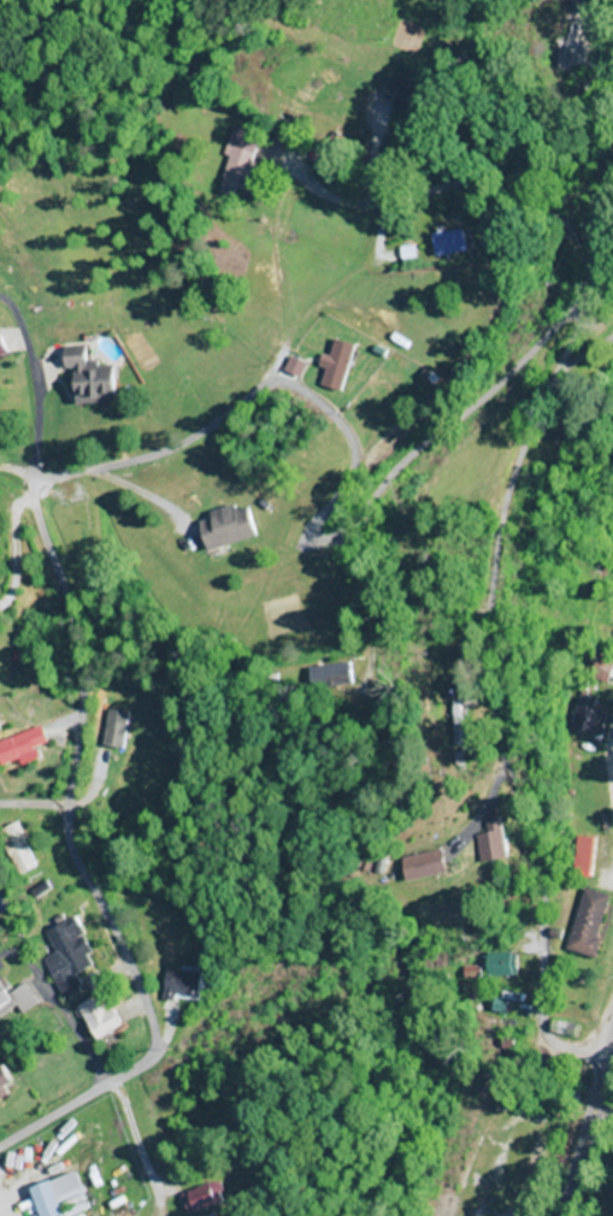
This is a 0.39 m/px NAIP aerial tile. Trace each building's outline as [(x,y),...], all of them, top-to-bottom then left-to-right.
[(443,89),(398,74),(391,99),(435,113),(443,89)] [(265,134),(237,126),(221,184),(249,192),(265,134)] [(436,255),(473,254),(472,231),(435,233),(436,255)] [(2,333),(0,335),(0,360),(14,350),(2,333)] [(324,383),(347,393),(366,349),(343,339),(324,383)] [(121,405),(121,364),(92,364),(92,347),(69,347),(69,371),(81,371),(81,404),(121,405)] [(212,552),(263,537),(253,503),(202,518),(212,552)] [(88,509),(74,509),(75,561),(89,561),(88,509)] [(365,661),(320,669),(324,694),(370,686),(365,661)] [(131,745),(137,700),(110,696),(104,742),(131,745)] [(602,737),(611,711),(589,704),(581,730),(602,737)] [(1,827),(13,875),(33,870),(21,822),(1,827)] [(514,822),(485,829),(494,867),(523,860),(514,822)] [(408,859),(414,883),(457,873),(452,849),(408,859)] [(601,956),(612,902),(612,895),(584,888),(570,950),(601,956)] [(58,954),(49,958),(69,1002),(91,991),(83,976),(103,967),(80,917),(48,932),(58,954)] [(219,969),(171,969),(171,999),(219,999),(219,969)] [(27,1016),(43,1005),(29,983),(12,994),(0,975),(0,1025),(23,1010),(27,1016)] [(82,1009),(104,1044),(131,1026),(119,1007),(113,1011),(103,996),(82,1009)] [(20,1085),(9,1065),(0,1070),(0,1097),(20,1085)] [(55,1215),(73,1215),(79,1214),(74,1201),(98,1192),(89,1170),(43,1188),(55,1215)] [(247,1202),(242,1181),(208,1188),(213,1210),(247,1202)]
